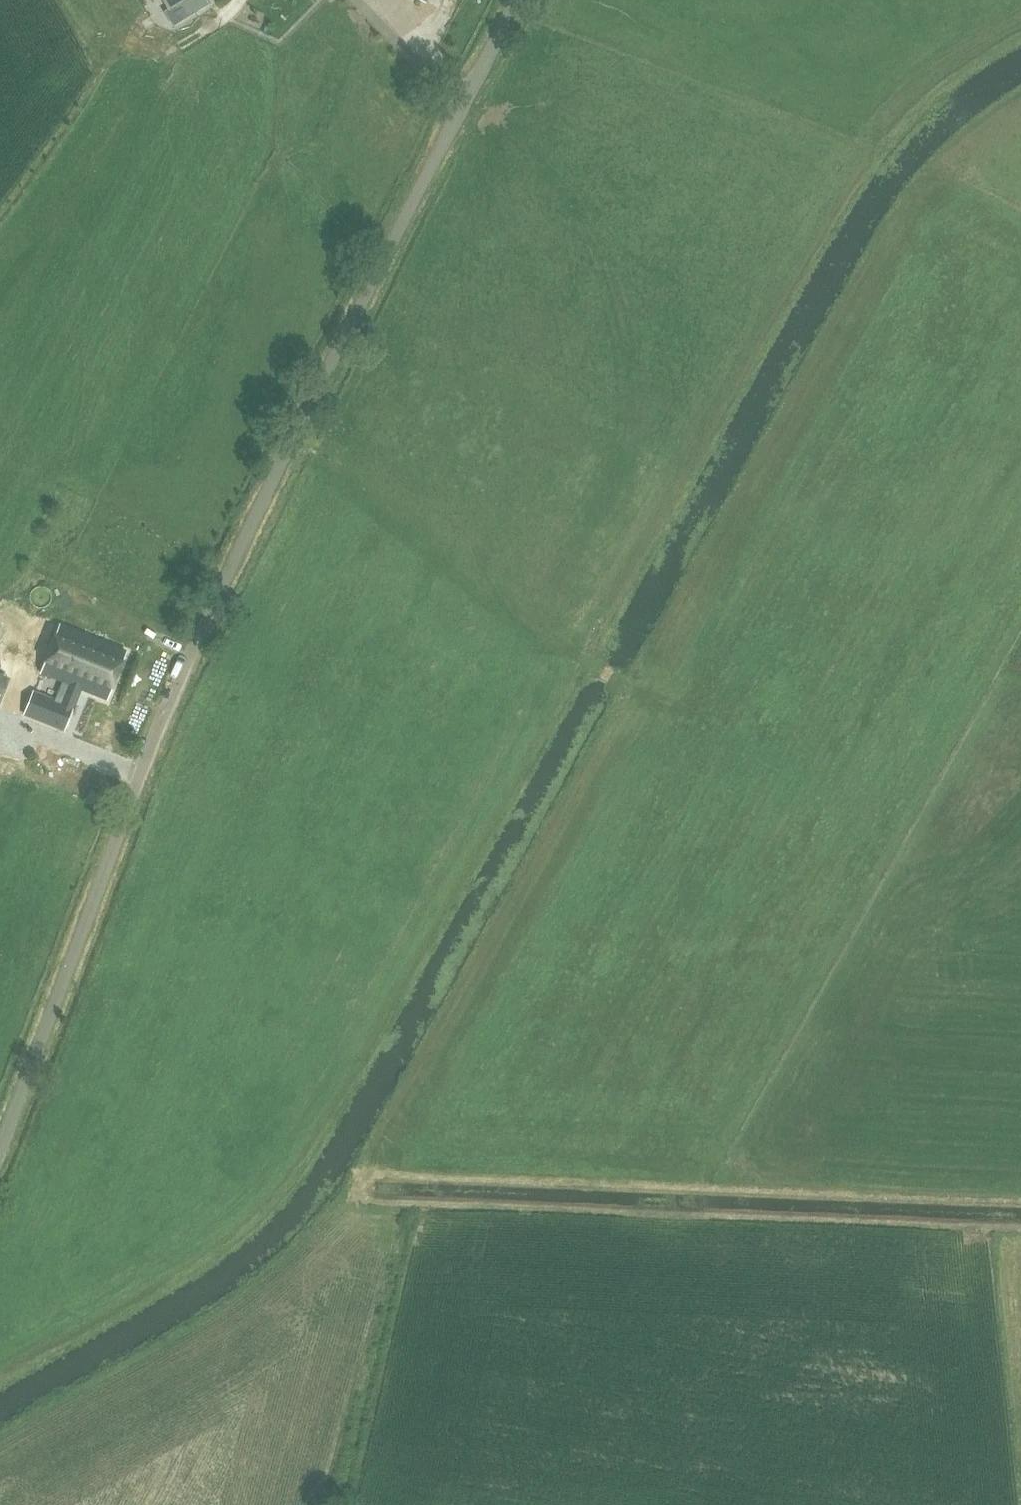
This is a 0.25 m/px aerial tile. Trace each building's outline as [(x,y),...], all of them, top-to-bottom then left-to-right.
[(168,11),(185,0),(161,0),(168,11)] [(61,704),(33,693),(24,716),(64,732),(80,691),(107,701),(126,653),(60,627),(40,675),(68,686),(61,704)]
